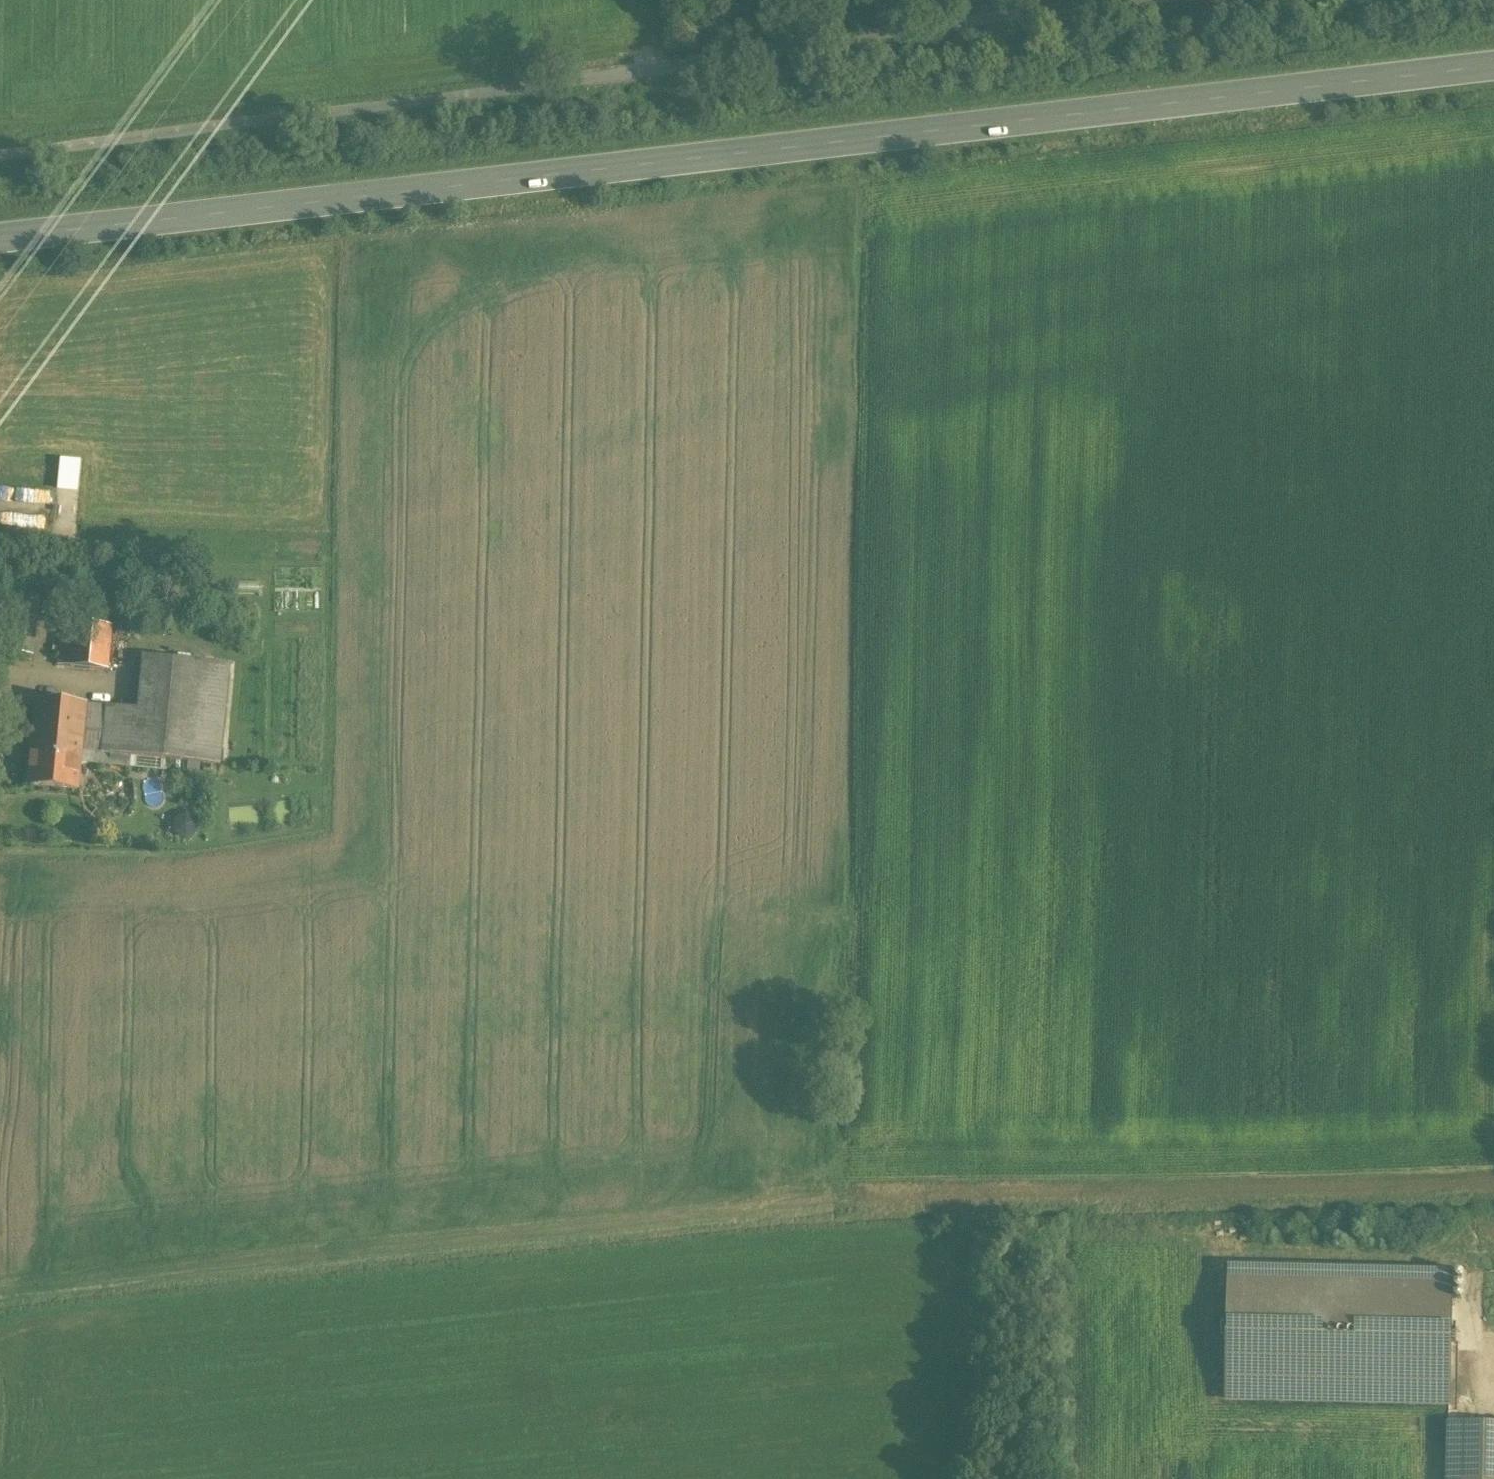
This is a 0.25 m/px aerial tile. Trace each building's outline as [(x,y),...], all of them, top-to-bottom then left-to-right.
[(103,670),(108,625),(61,620),(58,666),(103,670)] [(135,711),(84,705),(81,750),(101,752),(101,764),(164,771),(165,759),(219,765),(228,666),(143,658),(135,711)] [(77,792),(81,750),(84,705),(36,699),(27,785),(77,792)] [(1452,1273),(1230,1267),(1227,1399),(1448,1405),(1452,1273)] [(1449,1424),(1448,1478),(1493,1478),(1493,1425),(1449,1424)]
